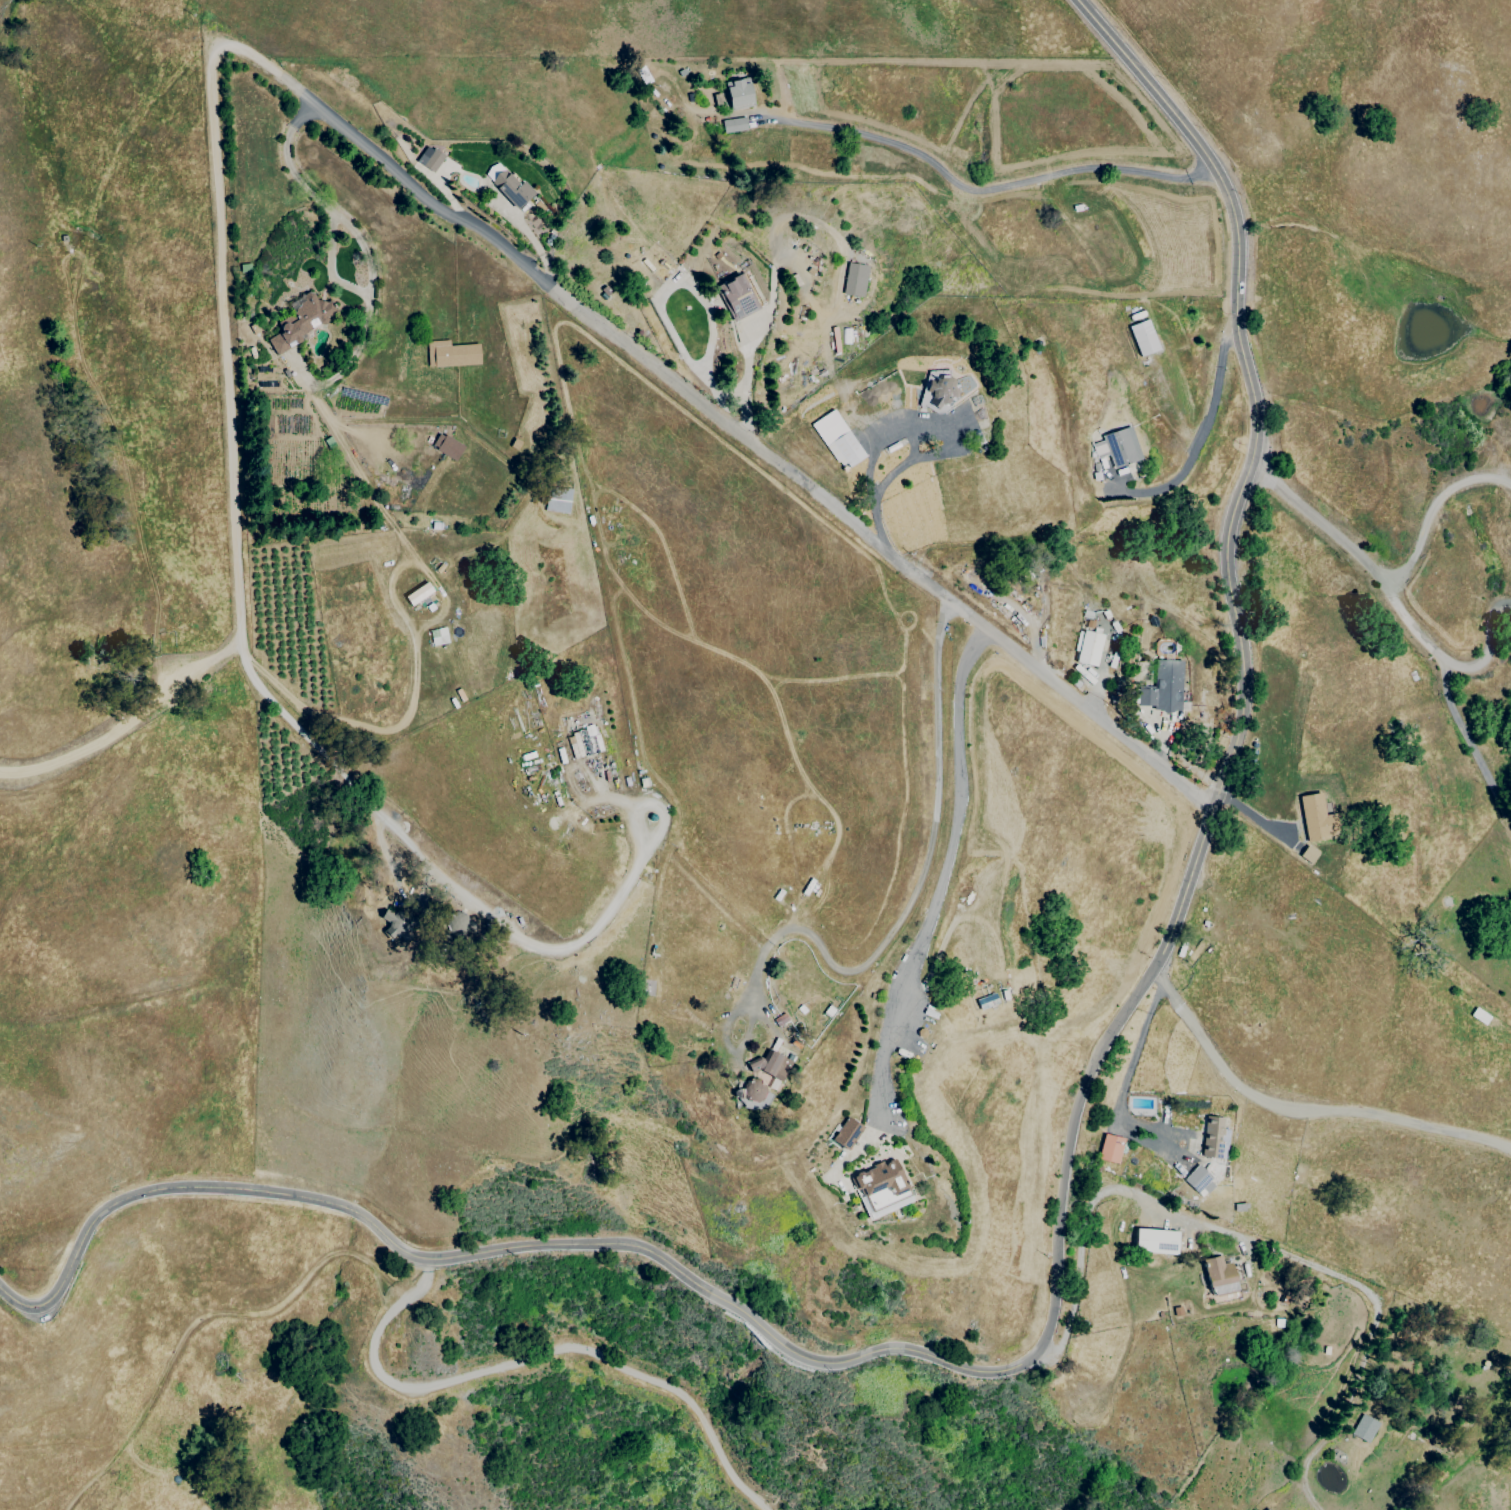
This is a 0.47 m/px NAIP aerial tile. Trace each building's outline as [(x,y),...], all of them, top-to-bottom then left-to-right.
[(749,108),(746,80),(724,82),(727,110),(749,108)] [(723,134),(746,130),(744,117),(721,121),(723,134)] [(433,172),(444,155),(426,144),(415,161),(433,172)] [(535,194),(524,178),(515,184),(498,161),(483,171),(494,186),(496,185),(513,209),(535,194)] [(842,295),(863,297),(867,266),(845,263),(842,295)] [(274,352),(337,317),(327,298),(317,303),(310,290),(287,303),(292,313),(276,322),(281,331),(266,339),(274,352)] [(1128,326),(1146,318),(1158,348),(1140,356),(1128,326)] [(427,366),(479,365),(479,343),(448,345),(448,340),(426,341),(427,366)] [(931,400),(937,397),(941,406),(957,399),(947,374),(925,384),(931,400)] [(1101,435),(1111,431),(1128,425),(1140,458),(1113,467),(1101,435)] [(430,446),(456,461),(464,446),(439,432),(430,446)] [(410,606),(433,591),(426,581),(403,596),(410,606)] [(432,645),(449,642),(445,626),(429,630),(432,645)] [(1305,840),(1337,836),(1334,813),(1323,814),(1320,792),(1299,795),(1305,840)] [(1299,857),(1311,863),(1316,851),(1304,845),(1299,857)] [(749,1069),(754,1071),(756,1069),(782,1081),(792,1059),(770,1049),(765,1060),(756,1056),(749,1069)] [(757,1115),(775,1093),(752,1074),(734,1096),(757,1115)] [(830,1141),(847,1152),(864,1125),(847,1115),(830,1141)] [(1222,1116),(1204,1116),(1202,1158),(1220,1158),(1222,1116)] [(1123,1138),(1104,1134),(1099,1160),(1118,1164),(1123,1138)] [(867,1218),(915,1199),(898,1156),(850,1175),(867,1218)] [(1198,1165),(1183,1179),(1200,1198),(1215,1185),(1198,1165)] [(1134,1253),(1176,1254),(1177,1231),(1135,1229),(1134,1253)] [(1202,1259),(1212,1297),(1237,1291),(1230,1262),(1224,1264),(1221,1254),(1202,1259)] [(1350,1434),(1367,1444),(1379,1423),(1361,1414),(1350,1434)]
